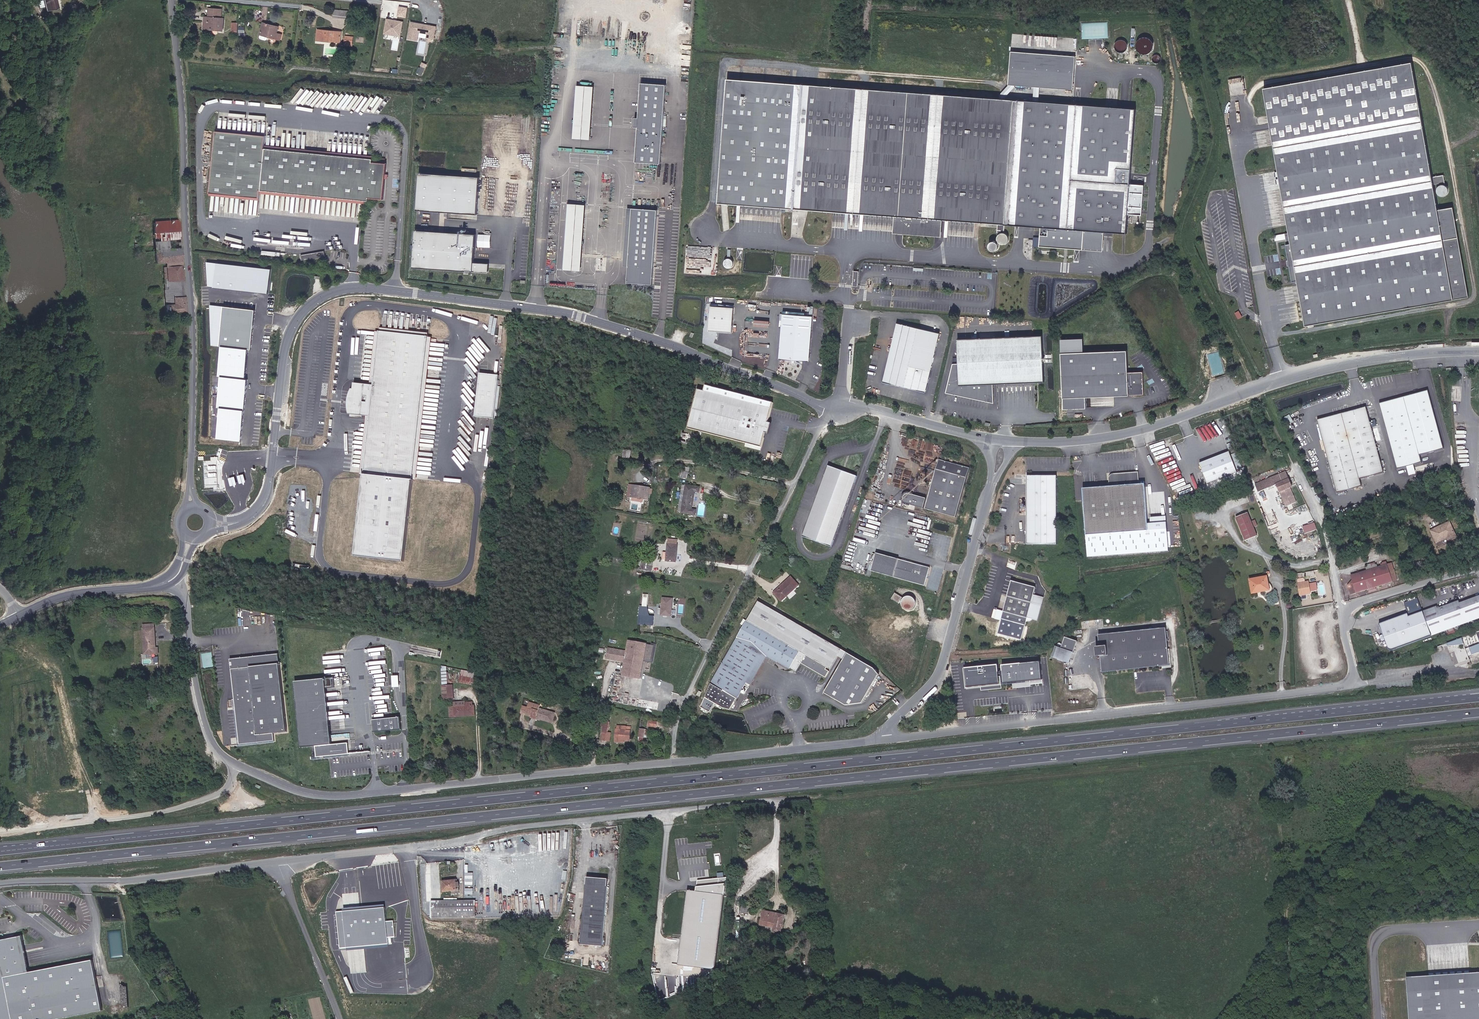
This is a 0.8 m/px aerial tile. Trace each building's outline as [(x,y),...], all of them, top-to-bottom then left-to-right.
[(62,7),(60,0),(48,0),(50,10),(62,7)] [(221,10),(209,9),(208,17),(204,17),(202,29),(223,31),(224,20),(220,19),(221,10)] [(336,11),(335,17),(353,19),(354,12),(336,11)] [(402,36),(404,21),(386,18),(384,34),(402,36)] [(407,39),(419,41),(419,36),(429,38),(428,40),(434,42),(437,26),(411,21),(407,39)] [(279,27),(264,24),(261,35),(281,40),(283,33),(278,32),(279,27)] [(343,43),(344,33),(344,32),(319,30),(318,41),(343,43)] [(1143,55),(1154,46),(1145,34),(1133,44),(1143,55)] [(1116,51),(1126,49),(1124,39),(1115,41),(1116,51)] [(1075,56),(1010,50),(1008,84),(1073,89),(1075,56)] [(1465,298),(1450,207),(1435,210),(1411,62),(1262,87),(1290,244),(1285,246),(1292,281),(1298,280),(1304,326),(1465,298)] [(1129,183),(1134,108),(726,79),(717,203),(896,215),(894,233),(942,236),(943,219),(998,223),(997,232),(1004,232),(1004,224),(1042,226),(1041,248),(1103,252),(1104,233),(1127,234),(1128,215),(1141,216),(1143,184),(1129,183)] [(659,163),(665,85),(640,83),(637,118),(634,117),(633,126),(637,126),(634,161),(659,163)] [(589,143),(594,91),(576,90),(572,142),(589,143)] [(382,199),(386,164),(371,162),(372,158),(265,147),(266,135),(214,130),(208,192),(255,197),(256,189),(367,200),(367,198),(382,199)] [(473,217),(476,179),(416,175),(413,212),(473,217)] [(580,271),(585,205),(568,204),(563,270),(580,271)] [(651,285),(657,210),(632,208),(626,283),(651,285)] [(158,235),(185,232),(183,217),(157,221),(158,235)] [(169,260),(185,259),(185,232),(158,235),(159,239),(152,240),(153,249),(168,247),(169,260)] [(470,265),(472,237),(411,232),(409,270),(482,275),(483,266),(470,265)] [(1004,243),(1006,243),(1007,241),(1008,240),(1008,238),(1008,236),(1007,234),(1005,233),(1003,233),(1001,233),(1000,233),(998,235),(997,236),(997,238),(997,240),(998,241),(999,243),(1001,243),(1003,244),(1004,243)] [(154,261),(169,260),(168,247),(153,249),(154,261)] [(301,255),(302,261),(326,257),(325,252),(301,255)] [(726,257),(721,264),(730,270),(735,262),(726,257)] [(271,292),(273,267),(208,262),(206,287),(271,292)] [(168,310),(187,310),(184,266),(168,267),(169,288),(167,288),(168,310)] [(205,322),(225,322),(225,301),(205,302),(205,322)] [(731,333),(733,308),(711,306),(709,331),(731,333)] [(1243,317),(1239,311),(1234,314),(1238,320),(1243,317)] [(809,360),(812,316),(779,314),(779,322),(782,322),(779,359),(809,360)] [(926,392),(939,333),(897,323),(883,382),(926,392)] [(399,562),(427,339),(379,332),(372,386),(353,384),(352,390),(351,390),(348,395),(347,401),(347,403),(347,409),(348,415),(368,417),(362,475),(351,556),(399,562)] [(1043,381),(1041,335),(957,339),(958,364),(953,364),(945,394),(993,404),(993,384),(1043,381)] [(1139,395),(1138,374),(1125,374),(1125,354),(1097,354),(1097,350),(1063,351),(1063,407),(1085,407),(1085,397),(1139,395)] [(492,419),(498,376),(479,374),(473,417),(492,419)] [(770,427),(772,418),(773,418),(777,405),(704,383),(693,422),(767,442),(771,427),(770,427)] [(1427,391),(1379,403),(1397,471),(1422,464),(1419,456),(1444,450),(1427,391)] [(210,415),(237,417),(238,409),(211,407),(210,415)] [(1369,410),(1321,422),(1340,495),(1363,489),(1362,481),(1385,475),(1369,410)] [(1230,453),(1201,463),(1208,483),(1237,473),(1230,453)] [(926,509),(958,517),(970,466),(937,459),(926,509)] [(834,461),(807,532),(835,542),(862,472),(834,461)] [(690,476),(702,478),(703,467),(691,465),(690,476)] [(1109,486),(1082,488),(1087,557),(1168,551),(1165,517),(1150,518),(1151,523),(1146,524),(1143,484),(1138,484),(1137,472),(1112,474),(1111,474),(1110,475),(1109,477),(1109,486)] [(1291,513),(1302,509),(1294,489),(1296,488),(1293,482),(1299,480),(1295,473),(1278,479),(1281,488),(1291,513)] [(1027,545),(1058,544),(1056,476),(1026,477),(1027,545)] [(653,482),(632,479),(631,485),(627,485),(626,489),(636,491),(645,492),(645,488),(649,489),(650,485),(653,485),(653,482)] [(1260,495),(1281,488),(1278,479),(1257,487),(1260,495)] [(692,511),(698,512),(703,484),(692,482),(687,508),(692,509),(692,511)] [(703,490),(709,491),(709,485),(703,484),(698,512),(705,513),(705,508),(700,507),(703,490)] [(924,508),(927,498),(908,493),(906,493),(905,494),(903,501),(908,504),(924,508)] [(1459,513),(1466,511),(1471,509),(1468,504),(1457,508),(1459,513)] [(1249,537),(1261,532),(1251,509),(1239,514),(1249,537)] [(1455,540),(1464,536),(1456,520),(1449,523),(1450,525),(1437,531),(1442,542),(1453,536),(1455,540)] [(1316,529),(1314,523),(1303,526),(1304,533),(1316,529)] [(669,557),(681,558),(682,539),(681,539),(681,534),(673,534),(672,539),(670,539),(669,557)] [(932,567),(878,551),(873,570),(927,585),(929,577),(928,577),(928,574),(930,575),(932,567)] [(649,564),(656,565),(657,558),(645,555),(644,560),(650,561),(649,564)] [(1382,587),(1403,581),(1399,570),(1395,572),(1393,566),(1381,570),(1379,565),(1372,567),(1373,572),(1357,577),(1358,582),(1353,587),(1356,596),(1377,589),(1378,591),(1382,590),(1382,587)] [(779,585),(786,594),(806,578),(799,569),(787,579),(783,582),(779,585)] [(1254,592),(1274,589),(1272,574),(1252,577),(1254,592)] [(1021,639),(1026,618),(1032,595),(1034,587),(1010,581),(997,633),(1021,639)] [(1300,594),(1312,592),(1311,584),(1303,585),(1303,583),(1292,585),(1294,597),(1300,596),(1300,594)] [(665,612),(676,613),(677,595),(667,595),(666,604),(663,604),(663,609),(665,609),(665,612)] [(1037,620),(1043,598),(1032,595),(1026,618),(1037,620)] [(908,611),(910,610),(912,609),(914,607),(915,605),(915,603),(915,600),(913,598),(911,596),(909,596),(906,596),(904,597),(902,598),(901,600),(900,603),(900,605),(901,608),(903,609),(905,610),(908,611)] [(1381,624),(1391,649),(1391,650),(1392,651),(1393,651),(1478,619),(1478,596),(1461,603),(1461,600),(1439,608),(1439,606),(1411,616),(1410,613),(1381,624)] [(763,600),(751,619),(747,627),(715,682),(708,696),(725,709),(732,709),(750,678),(764,652),(769,655),(792,668),(792,667),(796,668),(806,650),(834,667),(841,655),(847,658),(827,691),(849,704),(865,701),(883,673),(877,666),(763,600)] [(163,648),(161,624),(147,625),(149,655),(165,654),(164,648),(163,648)] [(1167,628),(1098,635),(1099,647),(1092,648),(1093,658),(1101,657),(1103,673),(1171,665),(1167,628)] [(1069,649),(1081,654),(1086,643),(1074,638),(1069,649)] [(1448,646),(1459,644),(1463,643),(1461,638),(1447,643),(1448,646)] [(646,676),(649,657),(657,658),(660,643),(634,639),(632,649),(614,647),(613,657),(631,660),(629,673),(646,676)] [(1478,652),(1478,644),(1469,647),(1471,655),(1478,652)] [(1081,654),(1069,649),(1064,647),(1060,657),(1077,664),(1081,654)] [(754,681),(769,655),(764,652),(750,678),(754,681)] [(279,664),(277,654),(229,659),(230,670),(279,664)] [(287,732),(279,664),(230,670),(240,745),(274,741),(274,734),(287,732)] [(1039,664),(1002,667),(1002,672),(997,673),(997,666),(963,669),(965,690),(979,689),(979,692),(1002,690),(1002,684),(1013,683),(1014,689),(1030,688),(1030,686),(1041,684),(1039,664)] [(459,682),(475,686),(475,676),(470,674),(465,673),(459,671),(459,682)] [(332,678),(294,680),(297,746),(314,745),(315,756),(349,754),(348,743),(329,744),(326,687),(333,686),(332,678)] [(442,702),(453,701),(452,687),(446,687),(441,687),(442,702)] [(561,720),(564,711),(549,704),(550,702),(538,697),(537,701),(533,699),(529,707),(540,712),(541,710),(546,712),(545,714),(550,716),(561,720)] [(452,715),(472,714),(471,705),(451,706),(452,715)] [(550,716),(545,714),(546,712),(541,710),(540,712),(539,714),(548,719),(550,716)] [(588,732),(593,732),(595,714),(590,714),(589,721),(586,721),(586,725),(589,725),(588,732)] [(402,716),(370,719),(371,732),(403,728),(402,716)] [(632,735),(636,735),(637,726),(632,725),(632,722),(623,722),(622,735),(632,735)] [(572,827),(561,827),(561,837),(572,837),(572,827)] [(459,888),(464,887),(463,870),(449,871),(450,883),(459,883),(459,888)] [(615,874),(594,872),(587,939),(608,941),(615,874)] [(695,891),(687,890),(677,965),(714,970),(727,878),(697,880),(695,891)] [(433,907),(483,910),(483,892),(431,892),(431,905),(432,906),(433,907)] [(336,911),(339,947),(394,944),(393,937),(397,937),(396,929),(394,929),(393,920),(387,920),(386,905),(342,907),(342,911),(336,911)] [(774,929),(780,930),(782,910),(765,907),(761,922),(775,925),(774,929)] [(108,1011),(98,959),(33,971),(27,937),(0,942),(0,1018),(65,1018),(108,1011)] [(1406,977),(1408,1018),(1478,1018),(1478,972),(1406,977)]
